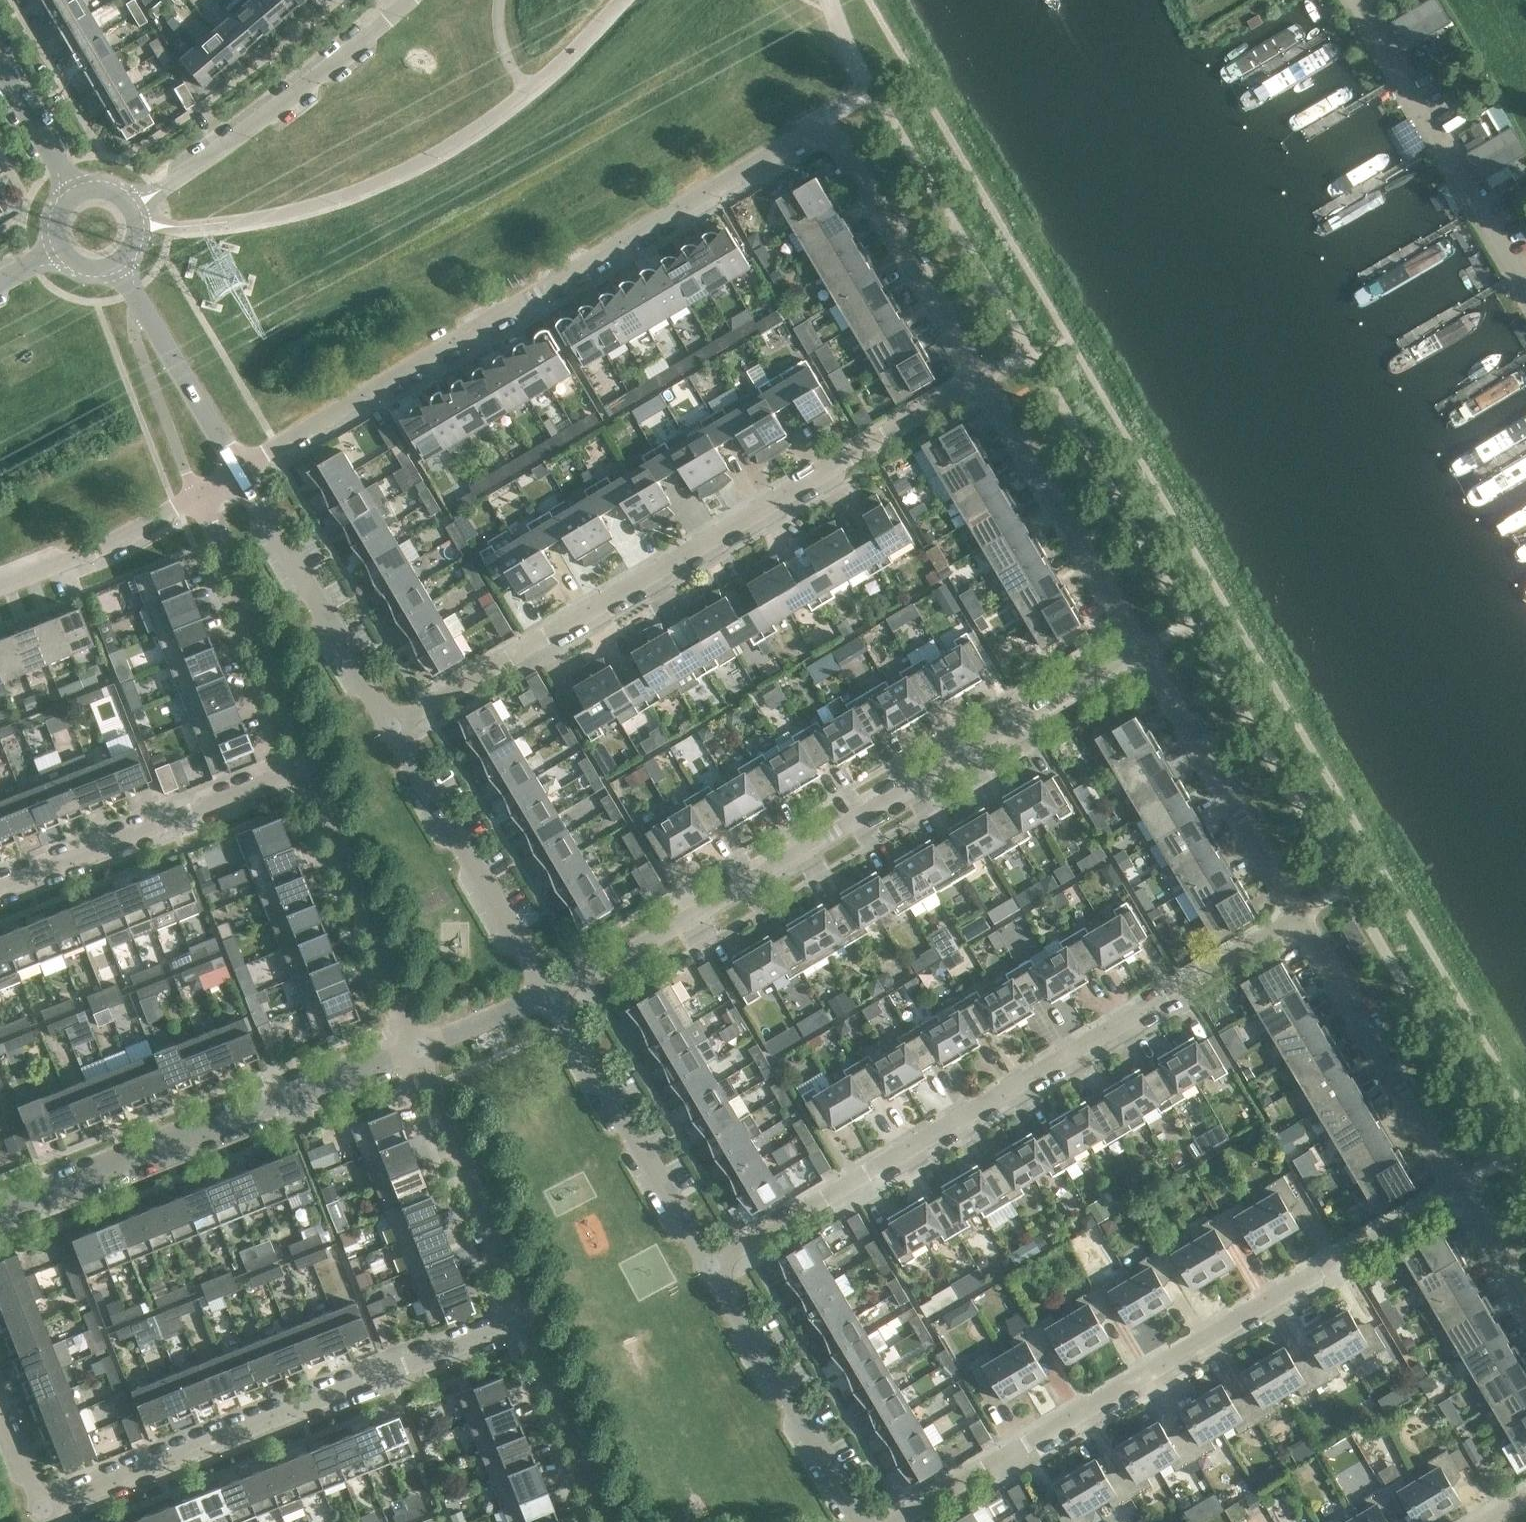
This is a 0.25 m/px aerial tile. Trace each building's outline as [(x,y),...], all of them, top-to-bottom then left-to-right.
[(48,12),(68,0),(40,0),(48,12)] [(81,0),(68,0),(48,12),(59,32),(89,14),(81,0)] [(134,0),(132,0),(125,4),(132,15),(141,10),(134,0)] [(272,27),(249,0),(232,15),(254,42),(272,27)] [(278,0),(250,0),(249,0),(272,27),(289,13),(278,0)] [(289,13),(304,0),(278,0),(289,13)] [(1243,84),(1350,21),(1337,0),(1310,0),(1205,62),(1224,95),(1243,84)] [(1443,9),(1437,0),(1435,0),(1416,11),(1422,22),(1443,9)] [(166,8),(160,1),(149,10),(156,17),(159,15),(165,10),(166,8)] [(1422,22),(1429,32),(1449,20),(1443,9),(1422,22)] [(147,22),(141,10),(132,15),(139,27),(147,22)] [(165,22),(171,18),(165,10),(159,15),(165,22)] [(1395,24),(1401,34),(1422,22),(1416,11),(1395,24)] [(101,34),(89,14),(59,32),(71,52),(101,34)] [(254,42),(232,15),(214,30),(237,57),(254,42)] [(165,22),(164,23),(169,29),(176,24),(171,18),(165,22)] [(1350,21),(1243,84),(1224,95),(1244,127),(1369,53),(1350,21)] [(1422,22),(1401,34),(1407,45),(1429,32),(1422,22)] [(237,57),(214,30),(197,45),(219,71),(237,57)] [(113,54),(101,34),(71,52),(83,71),(113,54)] [(164,50),(157,38),(149,43),(155,55),(164,50)] [(1435,43),(1427,48),(1432,57),(1440,52),(1435,43)] [(219,71),(197,45),(179,60),(201,87),(219,71)] [(171,61),(164,50),(155,55),(162,66),(171,61)] [(1263,160),(1388,86),(1369,53),(1244,127),(1263,160)] [(124,73),(113,54),(83,71),(94,91),(124,73)] [(136,93),(124,73),(94,91),(106,111),(136,93)] [(196,104),(184,83),(173,89),(186,110),(196,104)] [(1283,193),(1408,119),(1388,86),(1263,160),(1283,193)] [(154,123),(136,93),(106,111),(118,131),(120,130),(126,140),(154,123)] [(1302,225),(1427,151),(1408,119),(1283,193),(1302,225)] [(1500,152),(1520,140),(1514,130),(1493,142),(1500,152)] [(1520,140),(1500,152),(1506,162),(1525,151),(1525,150),(1520,140)] [(1472,154),(1479,165),(1500,152),(1493,142),(1472,154)] [(1321,258),(1446,184),(1427,151),(1302,225),(1321,258)] [(1500,152),(1479,165),(1485,175),(1506,162),(1500,152)] [(1518,166),(1515,162),(1509,165),(1512,170),(1518,166)] [(779,201),(795,226),(837,201),(831,191),(830,192),(830,193),(827,194),(818,178),(779,201)] [(1341,291),(1466,217),(1446,184),(1321,258),(1341,291)] [(843,212),(837,201),(795,226),(809,251),(848,228),(838,213),(841,211),(842,212),(843,212)] [(1360,324),(1485,249),(1466,217),(1341,291),(1360,324)] [(704,236),(706,240),(729,279),(751,266),(727,227),(720,234),(718,233),(714,232),(711,232),(708,232),(706,234),(704,236)] [(857,244),(848,228),(809,251),(824,276),(866,251),(860,240),(859,241),(860,242),(857,244)] [(754,234),(748,238),(754,248),(764,242),(760,236),(754,234)] [(706,240),(700,246),(697,244),(693,244),(689,244),(687,245),(685,247),(683,249),(685,252),(686,252),(709,291),(729,279),(706,240)] [(760,259),(770,253),(765,244),(755,250),(760,259)] [(1379,356),(1505,282),(1485,249),(1360,324),(1379,356)] [(872,261),(866,251),(824,276),(839,301),(877,278),(868,262),(871,261),(871,262),(872,261)] [(686,252),(685,252),(679,259),(676,257),(673,256),(670,256),(667,257),(664,258),(662,261),(664,264),(665,264),(688,303),(709,291),(686,252)] [(665,264),(664,264),(658,271),(656,269),(653,268),(650,268),(647,269),(644,271),(642,273),(644,277),(644,276),(668,316),(688,303),(665,264)] [(770,275),(776,286),(786,280),(780,269),(770,275)] [(644,276),(644,277),(638,283),(635,281),(632,280),(629,280),(626,281),(623,283),(621,285),(623,289),(623,288),(647,328),(668,316),(644,276)] [(886,294),(877,278),(839,301),(854,326),(896,301),(890,290),(889,291),(889,292),(886,294)] [(1399,389),(1524,315),(1505,282),(1379,356),(1399,389)] [(623,288),(623,289),(617,296),(615,294),(612,293),(609,293),(606,293),(603,295),(600,298),(602,301),(603,301),(626,340),(647,328),(623,288)] [(603,301),(602,301),(597,308),(594,306),(591,305),(587,305),(584,306),(582,308),(580,310),(582,313),(606,352),(626,340),(603,301)] [(902,311),(896,301),(854,326),(868,351),(907,328),(897,313),(900,311),(901,312),(902,311)] [(807,319),(799,305),(787,313),(795,326),(807,319)] [(782,308),(777,311),(783,320),(788,317),(782,308)] [(783,320),(777,311),(762,319),(768,329),(783,320)] [(582,313),(576,320),(573,318),(570,317),(567,317),(565,318),(562,319),(561,320),(559,322),(558,324),(557,326),(568,345),(572,343),(584,365),(606,352),(582,313)] [(1525,358),(1525,318),(1524,315),(1399,389),(1418,422),(1525,358)] [(738,327),(744,337),(759,328),(753,318),(738,327)] [(916,343),(907,328),(868,351),(883,375),(925,350),(919,340),(918,341),(919,342),(916,343)] [(536,344),(527,346),(526,346),(550,386),(571,373),(558,351),(561,349),(550,330),(546,330),(542,331),(539,333),(537,336),(536,340),(536,344)] [(717,339),(723,349),(738,340),(732,330),(717,339)] [(515,356),(507,358),(506,358),(529,398),(550,386),(526,346),(527,346),(525,342),(523,343),(521,344),(519,345),(516,348),(515,352),(515,356)] [(696,351),(702,362),(717,353),(711,342),(696,351)] [(931,361),(925,350),(883,375),(898,401),(936,378),(927,362),(930,360),(930,361),(931,361)] [(494,368),(486,370),(485,371),(508,410),(529,398),(506,358),(507,358),(504,354),(502,355),(499,356),(497,358),(495,361),(494,364),(494,368)] [(676,364),(682,374),(697,365),(691,355),(676,364)] [(1525,402),(1525,358),(1418,422),(1438,454),(1525,402)] [(474,380),(465,382),(464,383),(488,422),(508,410),(485,371),(486,370),(484,367),(481,367),(478,369),(476,371),(474,374),(474,377),(474,380)] [(655,376),(661,386),(676,377),(670,367),(655,376)] [(828,374),(836,387),(849,379),(842,367),(828,374)] [(781,373),(770,380),(785,407),(796,400),(807,418),(813,415),(816,430),(817,429),(817,428),(820,427),(825,425),(828,424),(834,421),(825,407),(832,405),(832,406),(833,406),(811,368),(787,382),(781,373)] [(706,379),(700,370),(690,376),(695,385),(706,379)] [(453,393),(445,394),(444,395),(467,435),(488,422),(464,383),(465,382),(463,379),(460,380),(458,381),(456,383),(454,386),(453,389),(453,393)] [(634,388),(640,398),(655,389),(649,379),(634,388)] [(785,407),(770,380),(741,397),(775,456),(780,452),(785,449),(789,445),(790,446),(791,445),(779,434),(785,431),(775,413),(785,407)] [(433,405),(424,407),(423,407),(446,447),(467,435),(444,395),(445,394),(442,391),(439,392),(437,393),(435,396),(433,399),(432,402),(433,405)] [(614,400),(620,410),(635,402),(629,391),(614,400)] [(775,456),(741,397),(712,414),(727,441),(738,435),(749,453),(755,449),(758,464),(760,464),(759,462),(765,461),(770,458),(775,456)] [(1525,446),(1525,402),(1438,454),(1457,487),(1525,446)] [(425,459),(446,447),(423,407),(424,407),(422,403),(419,404),(416,406),(414,408),(413,411),(412,414),(412,417),(401,420),(425,459)] [(727,441),(712,414),(700,421),(705,430),(688,441),(718,490),(722,487),(727,483),(731,479),(732,480),(733,479),(722,469),(727,465),(717,447),(727,441)] [(573,425),(579,435),(594,426),(588,416),(573,425)] [(402,442),(390,423),(379,430),(391,449),(402,442)] [(925,446),(940,472),(982,446),(976,436),(975,437),(976,438),(973,440),(963,423),(925,446)] [(552,437),(558,447),(573,438),(567,428),(552,437)] [(531,449),(537,459),(552,450),(547,440),(531,449)] [(718,490),(688,441),(671,451),(666,442),(654,449),(670,475),(681,469),(691,487),(697,483),(701,498),(702,498),(702,497),(707,495),(713,493),(718,490)] [(988,457),(982,446),(940,472),(955,496),(993,474),(984,458),(987,456),(987,457),(988,457)] [(1525,490),(1525,446),(1457,487),(1476,520),(1525,490)] [(670,475),(654,449),(642,456),(648,465),(630,475),(660,524),(665,521),(669,518),(673,513),(674,514),(675,513),(664,503),(670,500),(659,482),(670,475)] [(321,480),(325,488),(355,470),(344,451),(338,454),(336,450),(322,459),(324,462),(308,472),(318,482),(321,480)] [(413,461),(406,450),(397,455),(403,467),(413,461)] [(511,462),(517,472),(532,463),(526,453),(511,462)] [(419,473),(413,461),(403,467),(410,478),(419,473)] [(490,474),(496,484),(511,475),(505,465),(490,474)] [(366,489),(355,470),(325,488),(330,495),(326,497),(331,510),(366,489)] [(1002,489),(993,474),(955,496),(969,521),(1012,496),(1006,485),(1004,486),(1005,487),(1002,489)] [(660,524),(630,475),(613,485),(608,476),(596,483),(612,510),(623,503),(633,521),(639,518),(643,533),(644,532),(644,531),(649,529),(655,527),(660,524)] [(900,495),(912,488),(904,475),(892,482),(900,495)] [(476,496),(491,487),(485,477),(470,486),(476,496)] [(612,510),(596,483),(585,490),(590,499),(573,509),(602,559),(607,555),(611,552),(616,548),(617,549),(617,548),(606,537),(612,534),(601,516),(612,510)] [(434,498),(428,487),(419,493),(425,504),(434,498)] [(377,507),(366,489),(331,510),(339,519),(343,518),(347,525),(377,507)] [(1525,534),(1525,490),(1476,520),(1496,552),(1525,534)] [(877,536),(866,543),(882,569),(894,563),(888,554),(913,539),(890,501),(889,502),(890,503),(885,508),(877,493),(874,495),(869,499),(862,505),(861,504),(861,505),(872,515),(866,518),(877,536)] [(466,495),(451,504),(457,514),(472,505),(466,495)] [(1018,506),(1012,496),(969,521),(984,546),(1022,523),(1013,508),(1016,506),(1017,507),(1018,506)] [(441,510),(434,498),(425,504),(432,515),(441,510)] [(567,500),(539,517),(554,544),(565,537),(576,555),(582,552),(585,567),(586,566),(586,565),(592,564),(597,561),(602,559),(573,509),(567,500)] [(916,519),(930,511),(925,502),(910,510),(916,519)] [(388,526),(377,507),(347,525),(352,532),(348,534),(353,547),(388,526)] [(472,523),(466,513),(455,520),(461,530),(472,523)] [(554,544),(539,517),(527,524),(532,533),(515,544),(544,593),(549,590),(554,586),(558,582),(559,583),(560,582),(548,572),(554,568),(544,550),(554,544)] [(823,525),(818,528),(848,578),(865,567),(870,576),(882,569),(866,543),(855,549),(845,531),(839,535),(835,520),(834,520),(834,521),(829,523),(823,525)] [(446,527),(453,538),(462,533),(455,521),(446,527)] [(1032,539),(1022,523),(984,546),(999,571),(1041,546),(1035,536),(1034,536),(1035,537),(1032,539)] [(399,544),(388,526),(353,547),(361,557),(365,555),(369,562),(399,544)] [(848,578),(818,528),(814,531),(809,535),(805,539),(804,538),(803,539),(814,549),(808,553),(819,571),(808,577),(824,604),(836,597),(830,588),(848,578)] [(490,541),(492,545),(480,552),(496,579),(507,572),(518,590),(524,586),(528,601),(529,601),(528,600),(534,598),(539,596),(544,593),(515,544),(507,530),(490,541)] [(938,540),(932,530),(924,535),(929,545),(938,540)] [(468,544),(462,533),(453,538),(459,549),(468,544)] [(1525,579),(1525,534),(1496,552),(1515,585),(1525,579)] [(410,563),(399,544),(369,562),(374,570),(370,572),(375,584),(410,563)] [(1048,556),(1041,546),(999,571),(1014,596),(1052,573),(1043,558),(1046,556),(1046,557),(1048,556)] [(941,553),(931,559),(938,570),(948,564),(941,553)] [(766,560),(761,562),(790,612),(807,602),(812,611),(824,604),(808,577),(798,584),(787,565),(781,569),(777,554),(776,554),(777,556),(771,557),(766,560)] [(178,561),(178,560),(133,578),(145,607),(189,589),(188,589),(178,561)] [(479,573),(472,562),(463,567),(470,579),(479,573)] [(790,612),(761,562),(756,566),(751,569),(747,573),(746,572),(745,573),(756,584),(751,587),(761,605),(750,611),(766,638),(778,631),(773,622),(790,612)] [(421,582),(410,563),(375,584),(384,594),(387,592),(392,600),(421,582)] [(953,572),(949,565),(938,571),(943,578),(953,572)] [(942,579),(936,569),(926,575),(932,585),(942,579)] [(486,584),(479,573),(470,579),(476,590),(486,584)] [(1061,589),(1052,573),(1014,596),(1028,621),(1071,596),(1065,585),(1064,586),(1064,587),(1061,589)] [(1515,585),(1525,603),(1525,579),(1515,585)] [(433,601),(421,582),(392,600),(396,607),(393,609),(397,622),(433,601)] [(946,584),(936,590),(942,601),(952,595),(946,584)] [(708,594),(703,597),(732,646),(749,636),(755,645),(766,638),(750,611),(740,618),(729,600),(723,603),(720,588),(718,589),(719,590),(713,592),(708,594)] [(189,590),(189,589),(145,607),(156,635),(200,618),(200,617),(200,618),(189,590)] [(1077,606),(1071,596),(1028,621),(1044,646),(1082,624),(1072,607),(1075,605),(1076,607),(1077,606)] [(737,655),(732,646),(703,597),(698,600),(693,603),(689,608),(688,607),(687,608),(699,618),(693,621),(703,639),(693,646),(708,672),(737,655)] [(444,619),(433,601),(397,622),(406,631),(409,630),(414,637),(444,619)] [(501,610),(496,602),(485,608),(490,617),(501,610)] [(886,620),(894,632),(920,616),(913,604),(886,620)] [(976,604),(968,608),(974,619),(982,614),(976,604)] [(78,608),(63,614),(55,617),(70,654),(93,645),(78,608)] [(513,630),(501,610),(490,617),(502,636),(513,630)] [(97,625),(109,621),(105,612),(94,616),(97,625)] [(982,631),(991,626),(984,614),(975,619),(982,631)] [(70,654),(55,617),(33,626),(47,663),(70,654)] [(201,619),(200,618),(156,635),(167,664),(212,647),(211,646),(200,619),(201,619)] [(455,638),(444,619),(414,637),(418,644),(415,646),(419,659),(455,638)] [(97,626),(109,654),(120,649),(109,621),(97,626)] [(650,628),(645,631),(680,689),(708,672),(693,646),(682,652),(671,634),(665,638),(662,623),(661,623),(661,624),(655,626),(650,628)] [(845,623),(838,627),(844,637),(851,633),(845,623)] [(47,663),(33,626),(10,635),(25,672),(47,663)] [(993,664),(973,629),(968,632),(988,667),(993,664)] [(680,689),(645,631),(640,634),(636,638),(631,642),(630,641),(629,642),(641,652),(635,656),(646,674),(635,680),(651,707),(680,689)] [(958,647),(944,656),(965,691),(983,680),(979,672),(988,667),(968,632),(954,640),(958,647)] [(10,635),(0,639),(0,674),(3,681),(25,672),(10,635)] [(859,636),(833,652),(838,661),(864,645),(859,636)] [(466,657),(455,638),(419,659),(428,669),(431,667),(436,675),(466,657)] [(998,639),(989,644),(996,656),(1005,651),(998,639)] [(212,647),(167,664),(179,693),(223,675),(222,675),(212,647)] [(965,691),(944,656),(930,664),(926,657),(913,665),(933,699),(942,694),(947,702),(965,691)] [(587,665),(616,715),(622,724),(651,707),(635,680),(624,686),(614,668),(608,672),(604,657),(603,657),(603,659),(598,660),(592,663),(587,665)] [(807,667),(817,684),(825,679),(815,662),(807,667)] [(616,715),(587,665),(582,668),(578,672),(574,676),(573,675),(572,676),(583,686),(577,690),(588,708),(577,715),(592,741),(604,734),(599,725),(616,715)] [(933,699),(913,665),(900,672),(904,679),(890,688),(886,680),(886,681),(911,723),(929,712),(925,705),(933,699)] [(115,671),(120,682),(134,677),(129,666),(115,671)] [(83,688),(98,682),(93,668),(78,674),(83,688)] [(550,693),(539,673),(527,680),(539,700),(550,693)] [(223,676),(223,675),(179,693),(190,721),(234,704),(234,703),(223,676)] [(774,678),(758,688),(765,700),(782,690),(774,678)] [(911,723),(886,681),(859,697),(879,731),(888,726),(893,734),(911,723)] [(104,698),(100,688),(85,694),(89,704),(104,698)] [(48,702),(44,691),(35,695),(39,705),(48,702)] [(125,696),(131,711),(143,706),(137,691),(125,696)] [(555,702),(550,693),(539,700),(544,708),(555,702)] [(89,704),(85,694),(70,700),(74,710),(89,704)] [(879,731),(859,697),(846,704),(850,711),(836,720),(857,755),(875,744),(871,737),(879,731)] [(33,698),(26,701),(29,708),(36,705),(33,698)] [(464,729),(468,742),(504,721),(492,701),(462,719),(467,727),(464,729)] [(235,704),(234,704),(190,721),(201,750),(246,732),(245,732),(234,705),(235,704)] [(59,715),(56,706),(41,712),(45,721),(59,715)] [(725,716),(731,727),(738,723),(740,718),(735,709),(725,716)] [(45,721),(41,712),(26,718),(29,727),(45,721)] [(1099,739),(1114,765),(1156,740),(1150,729),(1149,730),(1150,731),(1147,733),(1137,716),(1099,739)] [(572,730),(565,719),(556,724),(563,736),(572,730)] [(857,755),(836,720),(822,728),(818,721),(805,729),(825,763),(834,758),(839,766),(857,755)] [(515,739),(504,721),(468,742),(477,751),(480,749),(485,757),(515,739)] [(11,724),(0,728),(0,739),(15,733),(11,724)] [(698,732),(704,743),(712,738),(713,733),(709,725),(698,732)] [(149,726),(139,730),(142,738),(152,734),(149,726)] [(660,726),(649,733),(657,747),(669,741),(660,726)] [(825,763),(805,729),(792,736),(796,743),(782,752),(803,787),(821,776),(817,769),(825,763)] [(579,741),(572,730),(563,736),(570,747),(579,741)] [(246,733),(246,732),(201,750),(211,775),(227,769),(229,773),(257,762),(245,733),(246,733)] [(526,758),(515,739),(485,757),(489,764),(486,766),(490,779),(526,758)] [(1162,750),(1156,740),(1114,765),(1129,789),(1167,767),(1158,751),(1161,749),(1161,751),(1162,750)] [(603,743),(591,750),(599,763),(611,756),(603,743)] [(133,748),(110,757),(126,797),(127,796),(124,790),(132,787),(134,793),(149,788),(133,748)] [(159,752),(151,755),(154,765),(163,761),(159,752)] [(803,787),(782,752),(768,760),(764,753),(751,761),(771,795),(780,790),(785,798),(803,787)] [(83,755),(61,764),(81,814),(82,814),(79,807),(87,804),(90,811),(104,805),(88,766),(83,755)] [(126,797),(110,757),(88,766),(104,805),(102,798),(109,795),(112,802),(126,797)] [(595,768),(588,757),(579,762),(585,773),(595,768)] [(644,763),(649,772),(660,765),(655,757),(644,763)] [(537,777),(526,758),(490,779),(499,789),(502,787),(507,794),(537,777)] [(771,795),(751,761),(738,768),(742,775),(728,784),(749,819),(767,808),(763,801),(771,795)] [(169,763),(154,769),(164,794),(178,788),(169,763)] [(81,814),(61,764),(39,772),(43,784),(59,823),(60,823),(57,816),(65,813),(67,820),(81,814)] [(623,777),(630,789),(650,778),(643,766),(623,777)] [(1176,782),(1167,767),(1129,789),(1143,814),(1186,789),(1179,779),(1178,779),(1179,781),(1176,782)] [(601,779),(595,768),(585,773),(592,785),(601,779)] [(1075,788),(1083,782),(1076,770),(1067,775),(1075,788)] [(1039,775),(1021,785),(1042,821),(1056,812),(1060,819),(1074,811),(1053,777),(1044,782),(1039,775)] [(548,795),(537,777),(507,794),(511,802),(508,804),(513,816),(548,795)] [(1074,789),(1081,800),(1091,793),(1085,782),(1074,789)] [(59,823),(43,784),(21,792),(37,832),(35,825),(42,822),(45,829),(59,823)] [(749,819),(728,784),(714,792),(710,785),(697,793),(717,827),(726,822),(731,830),(749,819)] [(1042,821),(1021,785),(1003,796),(1007,804),(999,809),(1019,844),(1032,836),(1028,829),(1042,821)] [(1192,800),(1186,789),(1143,814),(1158,839),(1196,817),(1187,801),(1190,799),(1191,800),(1192,800)] [(21,792),(0,801),(0,805),(14,841),(15,841),(12,834),(20,831),(23,837),(37,832),(21,792)] [(717,827),(697,793),(684,800),(688,807),(674,816),(695,851),(713,840),(708,833),(717,827)] [(616,805),(610,794),(601,799),(607,811),(616,805)] [(559,814),(548,795),(513,816),(521,826),(525,824),(529,832),(559,814)] [(0,805),(0,845),(0,846),(14,841),(0,805)] [(623,816),(616,805),(607,811),(614,822),(623,816)] [(985,807),(967,817),(988,853),(1002,844),(1006,851),(1019,844),(999,809),(990,814),(985,807)] [(670,809),(656,817),(642,825),(663,860),(672,854),(677,862),(695,851),(674,816),(670,809)] [(570,833),(559,814),(529,832),(533,839),(530,841),(535,854),(570,833)] [(235,835),(247,864),(291,846),(290,846),(279,818),(280,818),(279,817),(235,835)] [(988,853),(967,817),(949,828),(953,836),(945,841),(965,876),(978,868),(974,861),(988,853)] [(1206,832),(1196,817),(1158,839),(1173,864),(1215,839),(1209,829),(1208,829),(1209,831),(1206,832)] [(1103,838),(1114,831),(1111,826),(1100,832),(1103,838)] [(639,842),(632,831),(623,836),(629,848),(639,842)] [(581,851),(570,833),(535,854),(543,864),(547,861),(551,869),(581,851)] [(931,839),(913,849),(934,885),(948,876),(952,883),(965,876),(945,841),(936,846),(931,839)] [(1221,850),(1215,839),(1173,864),(1188,889),(1226,866),(1217,851),(1220,849),(1220,850),(1221,850)] [(645,854),(639,842),(629,848),(636,859),(645,854)] [(1108,857),(1101,845),(1092,850),(1099,863),(1108,857)] [(291,847),(291,846),(247,864),(258,893),(302,875),(302,874),(302,875),(291,847)] [(934,885),(913,849),(895,860),(899,868),(891,873),(911,908),(924,900),(920,893),(934,885)] [(1124,850),(1114,856),(1118,863),(1128,857),(1124,850)] [(592,870),(581,851),(551,869),(556,876),(552,878),(557,891),(592,870)] [(1128,857),(1118,863),(1122,870),(1133,864),(1128,857)] [(661,880),(650,861),(638,867),(650,887),(661,880)] [(159,872),(158,872),(177,921),(200,912),(181,863),(167,869),(168,874),(161,877),(159,872)] [(1105,875),(1111,876),(1117,872),(1111,863),(1101,868),(1105,875)] [(200,882),(213,877),(208,866),(195,871),(200,882)] [(1235,882),(1226,866),(1188,889),(1202,914),(1245,889),(1239,878),(1237,879),(1238,880),(1235,882)] [(243,869),(217,879),(222,892),(248,881),(248,880),(252,878),(248,868),(244,870),(243,869)] [(603,888),(592,870),(557,891),(566,901),(569,899),(573,906),(603,888)] [(877,871),(859,882),(880,917),(894,908),(898,915),(911,908),(891,873),(882,878),(877,871)] [(177,921),(158,872),(145,877),(147,882),(138,885),(137,881),(136,881),(155,930),(177,921)] [(303,876),(302,875),(258,893),(269,921),(314,904),(313,903),(302,876),(303,876)] [(1048,892),(1060,885),(1055,876),(1049,875),(1041,880),(1048,892)] [(199,883),(204,894),(218,889),(214,878),(199,883)] [(155,930),(136,881),(122,887),(124,891),(116,894),(114,890),(133,939),(155,930)] [(880,917),(859,882),(841,892),(845,900),(837,905),(857,940),(870,932),(866,925),(880,917)] [(1147,884),(1137,890),(1145,903),(1155,897),(1147,884)] [(615,908),(603,888),(573,906),(578,913),(574,915),(579,929),(595,919),(598,923),(611,915),(609,911),(615,908)] [(1251,899),(1245,889),(1202,914),(1218,940),(1256,917),(1246,900),(1249,899),(1250,900),(1251,899)] [(133,939),(114,890),(100,896),(101,900),(94,903),(92,899),(91,899),(106,936),(110,947),(133,939)] [(1032,902),(1025,890),(1015,896),(1022,908),(1032,902)] [(1052,898),(1058,908),(1071,900),(1065,890),(1052,898)] [(1020,909),(1013,897),(1003,903),(1010,915),(1020,909)] [(106,936),(91,899),(77,904),(79,909),(71,912),(70,907),(69,908),(84,945),(106,936)] [(1118,917),(1104,925),(1125,960),(1143,950),(1138,942),(1148,936),(1127,902),(1114,910),(1118,917)] [(823,903),(805,914),(826,949),(840,940),(844,947),(857,940),(837,905),(828,910),(823,903)] [(314,904),(269,921),(281,950),(325,932),(324,932),(314,904)] [(84,945),(69,908),(55,913),(57,918),(49,921),(47,916),(47,917),(61,954),(84,945)] [(826,949),(805,914),(787,924),(791,932),(783,937),(803,972),(816,964),(812,957),(826,949)] [(61,954),(47,917),(33,922),(34,927),(27,930),(25,925),(24,925),(39,963),(61,954)] [(1162,937),(1173,931),(1166,919),(1155,925),(1162,937)] [(1354,919),(1341,926),(1354,948),(1366,941),(1354,919)] [(975,921),(961,929),(967,940),(981,932),(975,921)] [(233,936),(228,922),(217,926),(222,940),(233,936)] [(39,963),(24,925),(10,931),(12,935),(5,938),(3,934),(2,934),(17,972),(39,963)] [(1125,960),(1104,925),(1090,934),(1085,926),(1073,934),(1093,969),(1102,964),(1107,971),(1125,960)] [(997,930),(988,935),(997,950),(1005,945),(997,930)] [(325,933),(325,932),(281,950),(292,979),(336,961),(336,960),(325,933)] [(17,972),(2,934),(0,935),(0,991),(21,983),(17,972)] [(1093,969),(1073,934),(1060,942),(1064,949),(1050,957),(1071,992),(1089,982),(1085,974),(1093,969)] [(769,935),(751,946),(772,981),(786,972),(790,979),(803,972),(783,937),(774,942),(769,935)] [(943,959),(960,948),(953,937),(936,948),(943,959)] [(204,946),(189,952),(193,961),(208,955),(204,946)] [(772,981),(751,946),(733,956),(737,964),(728,970),(748,1004),(762,996),(758,989),(772,981)] [(233,969),(245,964),(240,950),(228,955),(233,969)] [(944,959),(951,970),(966,961),(959,950),(944,959)] [(193,961),(189,952),(174,957),(178,967),(193,961)] [(918,973),(928,967),(923,957),(912,963),(918,973)] [(1071,992),(1050,957),(1036,966),(1031,959),(1019,966),(1039,1001),(1048,996),(1053,1003),(1071,992)] [(934,975),(939,976),(948,971),(942,960),(929,967),(934,975)] [(214,970),(210,961),(195,966),(199,976),(214,970)] [(337,961),(336,961),(292,979),(303,1007),(348,989),(347,989),(336,962),(337,961)] [(720,981),(709,961),(698,968),(710,987),(720,981)] [(1244,984),(1259,1010),(1302,985),(1295,974),(1294,975),(1295,976),(1292,978),(1282,962),(1244,984)] [(160,963),(145,969),(148,978),(164,972),(160,963)] [(245,997),(257,992),(246,964),(233,969),(245,997)] [(199,976),(195,966),(180,972),(184,982),(199,976)] [(1039,1001),(1019,966),(1006,974),(1010,981),(996,989),(1017,1024),(1035,1014),(1031,1006),(1039,1001)] [(148,978),(145,969),(130,975),(133,984),(148,978)] [(885,986),(895,980),(891,973),(885,972),(879,976),(885,986)] [(916,977),(905,983),(909,991),(920,984),(916,977)] [(169,987),(166,978),(151,984),(154,993),(169,987)] [(876,978),(866,984),(872,995),(883,989),(876,978)] [(669,980),(655,989),(641,997),(643,1000),(627,1010),(637,1020),(640,1018),(644,1026),(683,1003),(669,980)] [(726,989),(720,981),(710,987),(715,996),(726,989)] [(116,984),(101,990),(105,999),(120,993),(116,984)] [(154,993),(151,984),(136,990),(139,999),(154,993)] [(1308,995),(1302,985),(1259,1010),(1274,1035),(1312,1012),(1303,996),(1306,995),(1307,996),(1308,995)] [(851,1009),(858,1005),(849,988),(842,992),(851,1009)] [(348,990),(348,989),(303,1007),(313,1032),(329,1026),(331,1030),(359,1019),(348,990)] [(1017,1024),(996,989),(982,998),(977,991),(965,998),(985,1033),(994,1028),(999,1035),(1017,1024)] [(105,999),(101,990),(86,996),(90,1005),(105,999)] [(124,1002),(120,993),(105,999),(108,1008),(124,1002)] [(154,994),(139,1000),(148,1023),(163,1017),(154,994)] [(71,998),(56,1004),(59,1014),(74,1008),(71,998)] [(985,1033),(965,998),(952,1006),(956,1013),(942,1021),(963,1056),(981,1046),(976,1038),(985,1033)] [(108,1008),(105,999),(90,1005),(93,1014),(108,1008)] [(863,1010),(869,1021),(884,1013),(877,1002),(863,1010)] [(694,1021),(683,1003),(644,1026),(649,1033),(645,1035),(650,1048),(685,1027),(694,1021)] [(59,1014),(56,1004),(40,1010),(44,1020),(59,1014)] [(742,1018),(736,1006),(727,1012),(733,1023),(742,1018)] [(94,1013),(98,1024),(112,1018),(108,1008),(94,1013)] [(269,1021),(266,1011),(252,1017),(256,1026),(269,1021)] [(1321,1028),(1312,1012),(1274,1035),(1289,1060),(1331,1034),(1325,1024),(1324,1025),(1324,1026),(1321,1028)] [(80,1023),(76,1013),(61,1019),(65,1029),(80,1023)] [(938,1014),(923,1023),(911,1030),(931,1065),(940,1060),(945,1067),(963,1056),(942,1021),(938,1014)] [(26,1016),(11,1022),(15,1031),(30,1025),(26,1016)] [(242,1018),(219,1027),(232,1060),(233,1060),(241,1057),(243,1063),(258,1058),(242,1018)] [(749,1029),(742,1018),(733,1023),(740,1034),(749,1029)] [(65,1029),(61,1019),(46,1025),(50,1035),(65,1029)] [(268,1021),(256,1026),(266,1051),(278,1046),(268,1021)] [(844,1021),(835,1026),(840,1035),(845,1031),(847,1026),(844,1021)] [(11,1022),(0,1026),(0,1037),(15,1031),(11,1022)] [(73,1047),(84,1043),(77,1024),(65,1028),(73,1047)] [(232,1060),(219,1027),(197,1036),(210,1069),(211,1069),(218,1066),(221,1072),(236,1066),(233,1060),(232,1060)] [(696,1045),(685,1027),(650,1048),(658,1057),(662,1055),(666,1063),(696,1045)] [(931,1065),(911,1030),(898,1038),(902,1045),(888,1053),(909,1088),(927,1078),(922,1070),(931,1065)] [(35,1040),(32,1031),(17,1037),(20,1046),(35,1040)] [(1346,1059),(1331,1034),(1289,1060),(1303,1084),(1346,1059)] [(772,1056),(786,1048),(778,1035),(764,1043),(772,1056)] [(210,1069),(197,1036),(175,1045),(188,1078),(188,1077),(196,1074),(199,1081),(213,1075),(211,1069),(210,1069)] [(813,1050),(824,1044),(820,1036),(809,1042),(813,1050)] [(1194,1036),(1176,1047),(1197,1082),(1211,1074),(1215,1081),(1229,1073),(1208,1038),(1198,1044),(1195,1037),(1194,1036)] [(20,1046),(17,1037),(2,1043),(5,1052),(20,1046)] [(765,1055),(758,1044),(749,1049),(755,1060),(765,1055)] [(188,1078),(175,1045),(152,1054),(165,1087),(166,1086),(174,1083),(176,1090),(191,1084),(188,1077),(188,1078)] [(707,1064),(696,1045),(666,1063),(671,1071),(667,1072),(672,1085),(707,1064)] [(1197,1082),(1176,1047),(1158,1058),(1159,1059),(1163,1065),(1154,1071),(1174,1105),(1187,1098),(1183,1090),(1197,1082)] [(909,1088),(888,1053),(874,1062),(869,1055),(857,1062),(877,1097),(886,1092),(891,1099),(909,1088)] [(165,1087),(152,1054),(130,1062),(143,1095),(144,1095),(152,1092),(154,1099),(169,1093),(166,1086),(165,1087)] [(771,1066),(765,1055),(755,1060),(762,1072),(771,1066)] [(786,1055),(776,1062),(782,1072),(788,1068),(790,1062),(786,1055)] [(717,1058),(707,1064),(672,1085),(681,1095),(684,1093),(688,1100),(718,1082),(728,1076),(717,1058)] [(1352,1070),(1346,1059),(1303,1084),(1318,1109),(1356,1087),(1347,1071),(1350,1069),(1351,1070),(1352,1070)] [(143,1095),(130,1062),(108,1071),(121,1104),(122,1104),(129,1101),(132,1108),(147,1102),(144,1095),(143,1095)] [(877,1097),(857,1062),(844,1070),(848,1077),(834,1085),(855,1121),(873,1110),(868,1102),(877,1097)] [(1140,1068),(1122,1079),(1143,1114),(1157,1106),(1161,1113),(1174,1105),(1154,1071),(1144,1076),(1141,1070),(1141,1069),(1140,1068)] [(1257,1078),(1251,1068),(1244,1073),(1250,1082),(1257,1078)] [(121,1104),(108,1071),(86,1080),(99,1113),(107,1110),(110,1116),(124,1111),(122,1104),(121,1104)] [(1143,1114),(1122,1079),(1104,1090),(1105,1091),(1109,1097),(1100,1103),(1120,1137),(1133,1130),(1129,1122),(1143,1114)] [(99,1113),(86,1080),(63,1089),(76,1122),(77,1122),(85,1119),(87,1125),(102,1119),(99,1113)] [(787,1092),(780,1081),(771,1086),(778,1098),(787,1092)] [(729,1101),(718,1082),(688,1100),(693,1108),(690,1110),(694,1122),(729,1101)] [(855,1121),(834,1085),(820,1094),(815,1087),(802,1095),(823,1129),(832,1124),(837,1131),(855,1121)] [(1366,1103),(1356,1087),(1318,1109),(1333,1134),(1375,1109),(1369,1099),(1368,1099),(1369,1101),(1366,1103)] [(76,1122),(63,1089),(41,1098),(54,1131),(55,1130),(62,1127),(65,1134),(80,1128),(77,1122),(76,1122)] [(793,1104),(787,1092),(778,1098),(784,1109),(793,1104)] [(1270,1094),(1266,1093),(1259,1097),(1264,1107),(1274,1101),(1270,1094)] [(6,1094),(0,1097),(0,1105),(3,1113),(12,1109),(6,1094)] [(54,1131),(41,1098),(18,1107),(31,1140),(40,1136),(43,1143),(57,1137),(55,1130),(54,1131)] [(1086,1100),(1068,1111),(1089,1146),(1103,1138),(1107,1145),(1120,1137),(1100,1103),(1090,1108),(1087,1102),(1087,1101),(1086,1100)] [(740,1120),(729,1101),(694,1122),(703,1132),(706,1130),(711,1138),(740,1120)] [(18,1124),(12,1109),(3,1113),(9,1128),(18,1124)] [(351,1127),(362,1156),(407,1139),(406,1138),(395,1111),(396,1111),(395,1109),(351,1127)] [(1382,1120),(1375,1109),(1333,1134),(1348,1159),(1386,1137),(1377,1121),(1380,1119),(1380,1120),(1382,1120)] [(1089,1146),(1068,1111),(1050,1122),(1051,1123),(1055,1129),(1046,1135),(1066,1169),(1079,1162),(1075,1154),(1089,1146)] [(751,1114),(740,1120),(711,1138),(715,1145),(712,1147),(716,1160),(752,1139),(762,1133),(751,1114)] [(809,1130),(802,1118),(793,1124),(800,1135),(809,1130)] [(1274,1136),(1285,1154),(1297,1147),(1286,1129),(1274,1136)] [(816,1141),(809,1130),(800,1135),(807,1146),(816,1141)] [(27,1147),(21,1131),(12,1135),(18,1150),(27,1147)] [(1032,1132),(1014,1143),(1035,1178),(1049,1170),(1053,1177),(1066,1169),(1046,1135),(1036,1140),(1032,1134),(1033,1133),(1032,1132)] [(1203,1154),(1214,1148),(1206,1134),(1195,1140),(1203,1154)] [(1395,1152),(1386,1137),(1348,1159),(1362,1184),(1405,1159),(1399,1149),(1397,1149),(1398,1150),(1395,1152)] [(407,1139),(362,1156),(374,1185),(418,1167),(417,1167),(407,1139)] [(763,1157),(752,1139),(716,1160),(725,1169),(728,1167),(733,1175),(763,1157)] [(313,1170),(336,1161),(328,1141),(305,1150),(313,1170)] [(781,1165),(798,1154),(791,1142),(773,1153),(781,1165)] [(1035,1178),(1014,1143),(996,1154),(997,1155),(1001,1161),(992,1167),(1012,1201),(1025,1194),(1021,1186),(1035,1178)] [(831,1168),(820,1148),(809,1155),(821,1174),(831,1168)] [(1175,1162),(1186,1156),(1182,1150),(1175,1149),(1169,1152),(1175,1162)] [(282,1161),(275,1164),(274,1165),(287,1197),(310,1188),(295,1151),(281,1157),(282,1161)] [(774,1176),(763,1157),(733,1175),(737,1182),(734,1185),(738,1197),(774,1176)] [(1314,1170),(1307,1158),(1297,1164),(1304,1176),(1314,1170)] [(1411,1169),(1405,1159),(1362,1184),(1378,1210),(1416,1187),(1406,1171),(1409,1169),(1410,1170),(1411,1169)] [(260,1170),(252,1173),(265,1206),(287,1197),(274,1165),(275,1164),(273,1160),(258,1166),(260,1170)] [(960,1175),(981,1210),(985,1217),(1012,1201),(992,1167),(982,1172),(978,1166),(979,1165),(978,1164),(960,1175)] [(418,1168),(418,1167),(374,1185),(385,1213),(429,1196),(429,1195),(418,1168)] [(1149,1185),(1157,1180),(1150,1168),(1142,1173),(1149,1185)] [(238,1179),(230,1182),(229,1182),(242,1215),(265,1206),(252,1173),(251,1169),(236,1174),(238,1179)] [(774,1176),(738,1197),(747,1207),(750,1205),(755,1213),(785,1195),(784,1193),(794,1187),(784,1170),(774,1176)] [(981,1210),(960,1175),(942,1186),(943,1187),(947,1193),(938,1199),(958,1233),(971,1226),(967,1218),(981,1210)] [(1269,1197),(1257,1204),(1278,1239),(1281,1237),(1283,1239),(1292,1233),(1291,1231),(1299,1226),(1285,1204),(1297,1197),(1284,1175),(1263,1188),(1269,1197)] [(215,1188),(208,1191),(207,1191),(220,1224),(242,1215),(229,1182),(230,1182),(228,1177),(214,1183),(215,1188)] [(1134,1194),(1127,1182),(1116,1188),(1123,1201),(1134,1194)] [(321,1188),(327,1203),(339,1198),(333,1183),(321,1188)] [(193,1197),(185,1200),(198,1233),(220,1224),(207,1191),(208,1191),(206,1186),(191,1192),(193,1197)] [(171,1205),(163,1208),(162,1209),(175,1242),(198,1233),(185,1200),(184,1195),(169,1201),(171,1205)] [(430,1196),(429,1196),(385,1213),(396,1242),(441,1225),(440,1224),(429,1197),(430,1196)] [(924,1196),(906,1207),(927,1242),(941,1234),(945,1241),(958,1233),(938,1199),(928,1204),(924,1198),(925,1197),(924,1196)] [(1112,1215),(1101,1197),(1088,1205),(1098,1223),(1112,1215)] [(326,1204),(337,1232),(350,1227),(339,1199),(326,1204)] [(1239,1202),(1220,1213),(1233,1235),(1243,1229),(1256,1251),(1264,1247),(1265,1249),(1275,1243),(1274,1241),(1278,1239),(1257,1204),(1245,1211),(1239,1202)] [(149,1214),(141,1217),(140,1218),(153,1250),(175,1242),(162,1209),(163,1208),(161,1204),(147,1210),(149,1214)] [(927,1242),(906,1207),(888,1218),(888,1219),(889,1219),(893,1225),(883,1231),(903,1266),(917,1258),(913,1251),(927,1242)] [(126,1223),(119,1226),(118,1226),(131,1259),(153,1250),(140,1218),(141,1217),(139,1213),(124,1219),(126,1223)] [(870,1233),(858,1213),(847,1220),(859,1239),(870,1233)] [(1084,1217),(1083,1223),(1087,1230),(1097,1223),(1091,1213),(1084,1217)] [(1233,1235),(1220,1213),(1200,1225),(1206,1234),(1194,1242),(1215,1276),(1218,1274),(1220,1276),(1229,1270),(1228,1268),(1236,1264),(1223,1241),(1233,1235)] [(1103,1222),(1110,1233),(1116,1229),(1118,1222),(1114,1215),(1103,1222)] [(104,1232),(96,1235),(95,1235),(109,1268),(131,1259),(118,1226),(119,1226),(117,1222),(102,1227),(104,1232)] [(441,1225),(396,1242),(408,1271),(452,1253),(451,1253),(441,1225)] [(338,1232),(344,1246),(359,1241),(353,1227),(338,1232)] [(85,1277),(109,1268),(95,1235),(96,1235),(94,1230),(80,1236),(82,1241),(72,1244),(85,1277)] [(1404,1254),(1419,1280),(1462,1255),(1456,1245),(1455,1245),(1455,1246),(1452,1248),(1442,1232),(1404,1254)] [(318,1233),(303,1239),(307,1248),(322,1242),(318,1233)] [(1041,1249),(1048,1245),(1041,1233),(1034,1237),(1041,1249)] [(307,1248),(303,1239),(288,1245),(292,1254),(307,1248)] [(1176,1239),(1157,1251),(1170,1273),(1180,1266),(1193,1289),(1201,1284),(1202,1287),(1212,1281),(1211,1278),(1215,1276),(1194,1242),(1182,1249),(1176,1239)] [(881,1251),(874,1240),(865,1245),(872,1257),(881,1251)] [(784,1269),(788,1281),(824,1260),(812,1241),(782,1258),(787,1267),(784,1269)] [(71,1259),(65,1243),(56,1247),(62,1262),(71,1259)] [(332,1256),(328,1247),(309,1254),(313,1263),(332,1256)] [(1022,1248),(1010,1255),(1016,1265),(1028,1258),(1022,1248)] [(274,1251),(259,1257),(262,1266),(277,1260),(274,1251)] [(888,1262),(881,1251),(872,1257),(879,1268),(888,1262)] [(1170,1273),(1157,1251),(1137,1262),(1143,1272),(1131,1279),(1152,1313),(1155,1311),(1157,1313),(1167,1308),(1165,1305),(1173,1301),(1160,1279),(1170,1273)] [(452,1254),(452,1253),(408,1271),(419,1299),(463,1282),(463,1281),(452,1254)] [(25,1277),(16,1254),(0,1260),(0,1287),(25,1277)] [(313,1263),(309,1254),(294,1260),(298,1269),(313,1263)] [(1468,1265),(1462,1255),(1419,1280),(1434,1305),(1472,1282),(1463,1267),(1466,1265),(1467,1266),(1468,1265)] [(262,1266),(259,1257),(244,1263),(247,1272),(262,1266)] [(1003,1261),(1001,1267),(1004,1272),(1012,1267),(1007,1259),(1003,1261)] [(835,1279),(824,1260),(788,1281),(797,1291),(800,1289),(805,1296),(835,1279)] [(80,1281),(74,1266),(65,1269),(71,1284),(80,1281)] [(283,1275),(280,1266),(265,1272),(268,1281),(283,1275)] [(361,1289),(374,1283),(369,1270),(356,1275),(361,1289)] [(1363,1274),(1365,1278),(1373,1274),(1371,1270),(1363,1274)] [(230,1271),(215,1277),(219,1286),(234,1280),(230,1271)] [(268,1281),(265,1272),(249,1278),(253,1287),(268,1281)] [(1113,1276),(1094,1288),(1107,1310),(1117,1304),(1130,1326),(1138,1322),(1139,1324),(1149,1318),(1148,1316),(1152,1313),(1131,1279),(1119,1286),(1113,1276)] [(25,1277),(0,1287),(0,1309),(1,1311),(1,1312),(34,1299),(25,1277)] [(219,1286),(215,1277),(200,1283),(204,1292),(219,1286)] [(903,1289),(897,1277),(888,1283),(894,1294),(903,1289)] [(846,1297),(835,1279),(805,1296),(809,1304),(806,1306),(810,1318),(846,1297)] [(237,1289),(234,1280),(219,1286),(222,1295),(237,1289)] [(86,1296),(80,1281),(71,1284),(77,1299),(86,1296)] [(1379,1281),(1370,1286),(1380,1304),(1389,1298),(1379,1281)] [(464,1282),(463,1282),(419,1299),(429,1324),(445,1318),(446,1323),(475,1311),(463,1283),(464,1282)] [(962,1283),(957,1282),(952,1284),(960,1298),(968,1294),(962,1283)] [(1482,1298),(1472,1282),(1434,1305),(1449,1330),(1491,1305),(1485,1294),(1484,1295),(1485,1296),(1482,1298)] [(185,1286),(169,1292),(173,1301),(188,1295),(185,1286)] [(222,1295),(219,1286),(204,1292),(207,1301),(222,1295)] [(1107,1310),(1094,1288),(1074,1300),(1080,1309),(1068,1316),(1089,1351),(1092,1349),(1094,1351),(1104,1345),(1102,1343),(1110,1338),(1097,1316),(1107,1310)] [(910,1300),(903,1289),(894,1294),(901,1305),(910,1300)] [(173,1301),(169,1292),(154,1298),(158,1307),(173,1301)] [(857,1316),(846,1297),(810,1318),(819,1328),(822,1326),(827,1334),(857,1316)] [(940,1309),(933,1298),(921,1306),(928,1317),(940,1309)] [(34,1299),(1,1312),(1,1311),(0,1312),(0,1329),(7,1326),(10,1334),(43,1321),(34,1299)] [(372,1318),(386,1312),(380,1299),(367,1304),(372,1318)] [(972,1299),(958,1307),(965,1317),(970,1319),(980,1313),(972,1299)] [(194,1310),(190,1301),(175,1307),(179,1316),(194,1310)] [(355,1302),(332,1311),(345,1344),(346,1344),(353,1341),(356,1348),(371,1342),(355,1302)] [(140,1304),(125,1310),(128,1319),(144,1313),(140,1304)] [(1497,1315),(1491,1305),(1449,1330),(1464,1355),(1502,1332),(1492,1316),(1496,1314),(1496,1316),(1497,1315)] [(179,1316),(175,1307),(160,1313),(164,1322),(179,1316)] [(98,1325),(92,1310),(83,1314),(89,1329),(98,1325)] [(128,1319),(125,1310),(110,1315),(113,1325),(128,1319)] [(1331,1320),(1327,1322),(1348,1357),(1360,1350),(1365,1360),(1386,1347),(1373,1326),(1362,1332),(1348,1310),(1341,1314),(1339,1312),(1329,1318),(1331,1320)] [(345,1344),(332,1311),(310,1320),(322,1353),(323,1353),(331,1350),(334,1356),(348,1351),(346,1344),(345,1344)] [(386,1313),(372,1318),(382,1343),(396,1338),(386,1313)] [(1394,1328),(1405,1322),(1400,1313),(1389,1319),(1394,1328)] [(1050,1314),(1031,1325),(1044,1347),(1054,1341),(1067,1363),(1075,1359),(1076,1361),(1086,1355),(1085,1353),(1089,1351),(1068,1316),(1056,1323),(1050,1314)] [(925,1326),(919,1315),(910,1320),(917,1331),(925,1326)] [(868,1335),(857,1316),(827,1334),(831,1342),(828,1344),(833,1356),(868,1335)] [(149,1328),(146,1319),(131,1325),(134,1334),(149,1328)] [(322,1353),(310,1320),(287,1329),(300,1362),(301,1361),(309,1358),(311,1365),(326,1359),(323,1353),(322,1353)] [(52,1344),(43,1321),(10,1334),(3,1336),(9,1351),(16,1348),(19,1356),(19,1357),(52,1344)] [(1319,1357),(1309,1363),(1322,1385),(1341,1374),(1336,1364),(1348,1357),(1327,1322),(1323,1325),(1322,1322),(1312,1328),(1313,1331),(1306,1335),(1319,1357)] [(104,1340),(98,1325),(89,1329),(95,1344),(104,1340)] [(134,1334),(131,1325),(116,1331),(119,1340),(134,1334)] [(1044,1347),(1031,1325),(1011,1337),(1017,1347),(1005,1354),(1026,1388),(1029,1386),(1031,1388),(1041,1382),(1039,1380),(1047,1376),(1034,1353),(1044,1347)] [(932,1337),(925,1326),(917,1331),(923,1343),(932,1337)] [(300,1362),(287,1329),(265,1338),(278,1371),(279,1370),(286,1367),(289,1374),(304,1368),(301,1361),(300,1362)] [(1511,1348),(1502,1332),(1464,1355),(1479,1380),(1521,1355),(1515,1344),(1514,1345),(1514,1346),(1511,1348)] [(879,1354),(868,1335),(833,1356),(841,1366),(845,1364),(849,1371),(879,1354)] [(1410,1352),(1420,1346),(1413,1335),(1403,1341),(1410,1352)] [(278,1371),(265,1338),(243,1346),(255,1379),(256,1379),(264,1376),(267,1383),(281,1377),(279,1370),(278,1371)] [(61,1366),(52,1344),(19,1357),(19,1356),(12,1359),(18,1373),(24,1371),(27,1378),(28,1379),(61,1366)] [(255,1379),(243,1346),(220,1355),(233,1388),(234,1388),(242,1385),(244,1391),(259,1386),(256,1379),(255,1379)] [(1268,1358),(1264,1360),(1285,1394),(1297,1387),(1302,1397),(1322,1385),(1309,1363),(1299,1370),(1285,1347),(1278,1352),(1276,1349),(1266,1355),(1268,1358)] [(937,1354),(943,1365),(953,1360),(946,1349),(937,1354)] [(1022,1390),(1026,1388),(1005,1354),(993,1361),(988,1351),(967,1363),(980,1385),(991,1378),(1004,1401),(1012,1396),(1013,1398),(1023,1393),(1022,1390)] [(890,1372),(879,1354),(849,1371),(854,1379),(850,1381),(855,1393),(890,1372)] [(115,1370),(109,1355),(100,1359),(106,1374),(115,1370)] [(233,1388),(220,1355),(198,1364),(211,1397),(212,1397),(219,1394),(222,1400),(236,1395),(234,1388),(233,1388)] [(1521,1355),(1479,1380),(1493,1404),(1525,1385),(1525,1373),(1522,1366),(1525,1364),(1525,1366),(1525,1363),(1521,1355)] [(959,1371),(953,1360),(943,1365),(950,1377),(959,1371)] [(1256,1395),(1246,1401),(1259,1423),(1278,1411),(1273,1401),(1285,1394),(1264,1360),(1260,1362),(1259,1360),(1249,1366),(1250,1368),(1243,1372),(1256,1395)] [(1429,1373),(1422,1362),(1412,1368),(1418,1379),(1429,1373)] [(211,1397),(198,1364),(176,1373),(189,1406),(189,1405),(197,1402),(200,1409),(214,1403),(212,1397),(211,1397)] [(69,1388),(61,1366),(28,1379),(27,1378),(21,1381),(27,1396),(33,1393),(36,1401),(37,1401),(69,1388)] [(121,1385),(115,1370),(106,1374),(112,1389),(121,1385)] [(901,1391),(890,1372),(855,1393),(863,1403),(867,1401),(871,1408),(901,1391)] [(189,1406),(176,1373),(153,1382),(166,1414),(167,1414),(175,1411),(177,1418),(192,1412),(189,1405),(189,1406)] [(1436,1382),(1431,1374),(1419,1381),(1426,1394),(1435,1388),(1436,1382)] [(456,1394),(468,1423),(512,1405),(501,1377),(501,1376),(456,1394)] [(166,1414),(153,1382),(130,1391),(143,1424),(152,1420),(155,1427),(170,1421),(167,1414),(166,1414)] [(1205,1395),(1201,1397),(1222,1432),(1234,1425),(1239,1434),(1259,1423),(1246,1401),(1236,1407),(1222,1385),(1215,1389),(1214,1387),(1204,1393),(1205,1395)] [(1493,1404),(1508,1429),(1525,1419),(1525,1385),(1493,1404)] [(78,1411),(69,1388),(37,1401),(36,1401),(30,1403),(35,1418),(42,1415),(45,1423),(45,1424),(78,1411)] [(969,1400),(963,1389),(954,1394),(960,1406),(969,1400)] [(912,1409),(901,1391),(871,1408),(876,1416),(872,1418),(877,1430),(912,1409)] [(984,1398),(980,1392),(975,1395),(979,1401),(984,1398)] [(1193,1432),(1183,1438),(1196,1460),(1215,1448),(1210,1439),(1222,1432),(1201,1397),(1197,1399),(1196,1397),(1186,1403),(1187,1405),(1180,1410),(1193,1432)] [(133,1415),(127,1399),(118,1403),(124,1418),(133,1415)] [(976,1412),(969,1400),(960,1406),(967,1417),(976,1412)] [(512,1406),(512,1405),(468,1423),(479,1451),(524,1434),(523,1433),(512,1406)] [(923,1428),(912,1409),(877,1430),(885,1440),(889,1438),(893,1445),(923,1428)] [(87,1433),(78,1411),(45,1424),(45,1423),(38,1426),(44,1440),(51,1438),(54,1445),(54,1446),(87,1433)] [(1454,1428),(1464,1421),(1458,1411),(1447,1417),(1454,1428)] [(142,1438),(133,1415),(124,1418),(119,1421),(128,1443),(142,1438)] [(385,1426),(377,1429),(376,1430),(389,1462),(412,1453),(397,1416),(383,1422),(385,1426)] [(992,1438),(980,1419),(969,1425),(981,1445),(992,1438)] [(1508,1429),(1516,1442),(1508,1447),(1521,1469),(1525,1466),(1525,1419),(1508,1429)] [(1142,1432),(1138,1434),(1159,1469),(1171,1462),(1176,1472),(1196,1460),(1183,1438),(1173,1444),(1159,1422),(1152,1426),(1151,1424),(1141,1430),(1142,1432)] [(362,1435),(355,1438),(354,1438),(367,1471),(389,1462),(376,1430),(377,1429),(375,1425),(361,1431),(362,1435)] [(421,1441),(433,1436),(429,1425),(417,1430),(421,1441)] [(934,1446),(923,1428),(893,1445),(898,1453),(894,1455),(899,1467),(934,1446)] [(96,1456),(87,1433),(54,1446),(54,1445),(47,1448),(53,1462),(60,1460),(63,1469),(96,1456)] [(340,1444),(332,1447),(331,1447),(344,1480),(367,1471),(354,1438),(355,1438),(353,1434),(338,1439),(340,1444)] [(524,1434),(479,1451),(491,1480),(535,1463),(535,1462),(534,1462),(523,1435),(524,1434)] [(1130,1469),(1120,1475),(1133,1497),(1152,1486),(1147,1476),(1159,1469),(1138,1434),(1135,1437),(1133,1434),(1123,1440),(1124,1443),(1117,1447),(1130,1469)] [(1472,1436),(1462,1442),(1468,1452),(1478,1446),(1472,1436)] [(318,1453),(310,1456),(309,1456),(322,1489),(344,1480),(331,1447),(332,1447),(330,1442),(316,1448),(318,1453)] [(946,1466),(934,1446),(899,1467),(907,1477),(911,1475),(916,1484),(946,1466)] [(1449,1454),(1459,1471),(1468,1466),(1458,1448),(1449,1454)] [(1475,1449),(1468,1453),(1475,1463),(1481,1459),(1475,1449)] [(1432,1472),(1420,1479),(1440,1513),(1444,1511),(1445,1514),(1455,1508),(1454,1505),(1462,1501),(1448,1478),(1459,1472),(1459,1471),(1449,1454),(1446,1450),(1426,1462),(1432,1472)] [(295,1462),(288,1465),(287,1465),(300,1498),(322,1489),(309,1456),(310,1456),(308,1451),(294,1457),(295,1462)] [(437,1455),(427,1459),(431,1468),(441,1464),(437,1455)] [(1079,1470),(1075,1472),(1096,1506),(1108,1499),(1113,1509),(1133,1497),(1120,1475),(1110,1482),(1096,1459),(1089,1464),(1088,1461),(1078,1467),(1079,1470)] [(273,1470),(265,1473),(265,1474),(278,1507),(300,1498),(287,1465),(288,1465),(286,1460),(271,1466),(273,1470)] [(535,1463),(491,1480),(502,1509),(546,1491),(535,1463)] [(437,1481),(446,1478),(442,1467),(433,1470),(437,1481)] [(251,1479),(243,1482),(242,1483),(255,1515),(278,1507),(265,1474),(265,1473),(264,1469),(249,1475),(251,1479)] [(1252,1476),(1258,1487),(1269,1481),(1262,1470),(1252,1476)] [(1096,1506),(1075,1472),(1072,1474),(1070,1472),(1060,1478),(1062,1480),(1054,1484),(1067,1507),(1056,1513),(1061,1521),(1089,1521),(1084,1513),(1096,1506)] [(1383,1488),(1396,1510),(1406,1504),(1417,1521),(1426,1521),(1427,1521),(1431,1521),(1438,1518),(1437,1516),(1440,1513),(1420,1479),(1408,1486),(1402,1476),(1383,1488)] [(221,1491),(220,1491),(232,1521),(238,1521),(255,1515),(242,1483),(243,1482),(241,1478),(227,1484),(228,1488),(221,1491)] [(1030,1503),(1019,1484),(1008,1490),(1019,1510),(1030,1503)] [(198,1500),(197,1500),(206,1521),(232,1521),(220,1491),(221,1491),(219,1487),(204,1492),(206,1497),(198,1500)] [(1383,1488),(1363,1499),(1369,1509),(1357,1516),(1360,1521),(1389,1521),(1385,1516),(1396,1510),(1383,1488)] [(546,1491),(502,1509),(507,1521),(552,1521),(558,1520),(557,1519),(546,1492),(546,1491)] [(1256,1491),(1246,1497),(1252,1508),(1263,1502),(1256,1491)] [(176,1509),(175,1509),(180,1521),(206,1521),(197,1500),(198,1500),(196,1496),(182,1501),(184,1506),(176,1509)] [(154,1518),(153,1518),(155,1521),(180,1521),(175,1509),(176,1509),(174,1504),(160,1510),(161,1514),(154,1518)] [(423,1504),(408,1510),(411,1519),(426,1513),(423,1504)] [(408,1510),(392,1516),(395,1521),(403,1521),(411,1519),(408,1510)] [(453,1521),(465,1521),(460,1510),(450,1514),(453,1521)] [(972,1511),(955,1521),(979,1521),(972,1511)] [(1035,1511),(1026,1516),(1029,1521),(1041,1521),(1035,1511)] [(153,1518),(154,1518),(152,1513),(137,1519),(139,1521),(155,1521),(153,1518)] [(1325,1521),(1344,1521),(1339,1514),(1325,1521)]
